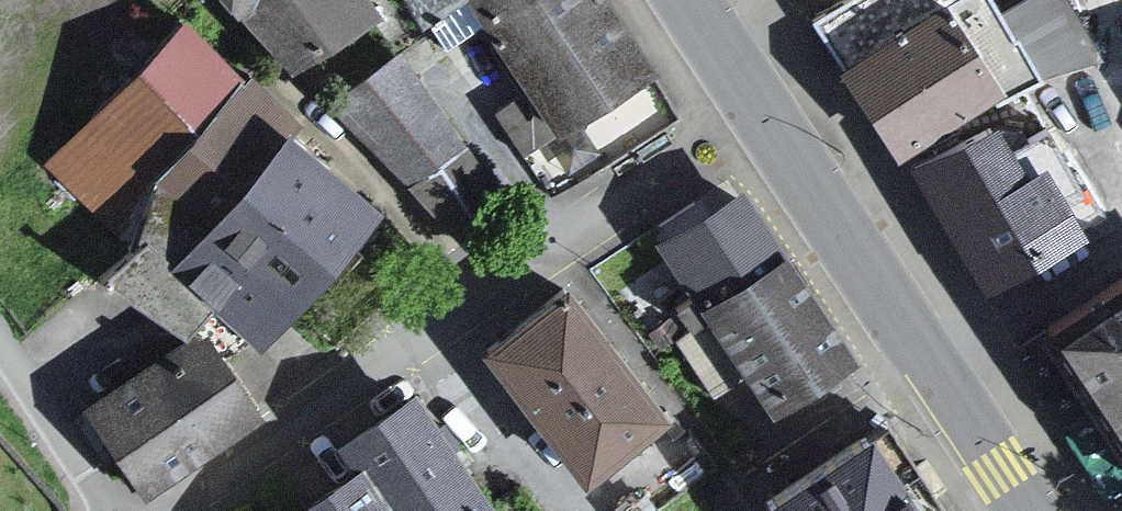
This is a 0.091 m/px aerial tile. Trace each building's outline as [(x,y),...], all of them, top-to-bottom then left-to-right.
[(321,81),(410,36),(382,0),(227,0),(321,81)] [(446,60),(494,36),(523,73),(572,146),(673,76),(622,0),(416,0),(446,60)] [(957,0),(858,70),(919,159),(1012,84),(957,0)] [(190,12),(40,160),(119,238),(85,270),(202,328),(224,315),(231,297),(190,259),(301,144),(308,109),(190,12)] [(482,136),(403,48),(330,97),(415,183),(482,136)] [(1031,118),(919,174),(1017,318),(1109,265),(1031,118)] [(410,215),(305,139),(301,144),(190,259),(231,297),(224,315),(278,346),(410,215)] [(753,190),(668,241),(701,299),(718,289),(792,246),(753,190)] [(806,244),(792,246),(718,289),(718,307),(709,318),(768,409),(873,348),(806,244)] [(1039,335),(1121,462),(1121,282),(1039,335)] [(596,291),(500,358),(596,494),(692,427),(596,291)] [(202,328),(167,345),(89,401),(158,482),(295,400),(237,342),(202,328)] [(326,510),(507,510),(434,391),(334,451),(358,492),(326,510)] [(761,510),(937,510),(884,428),(761,510)]
